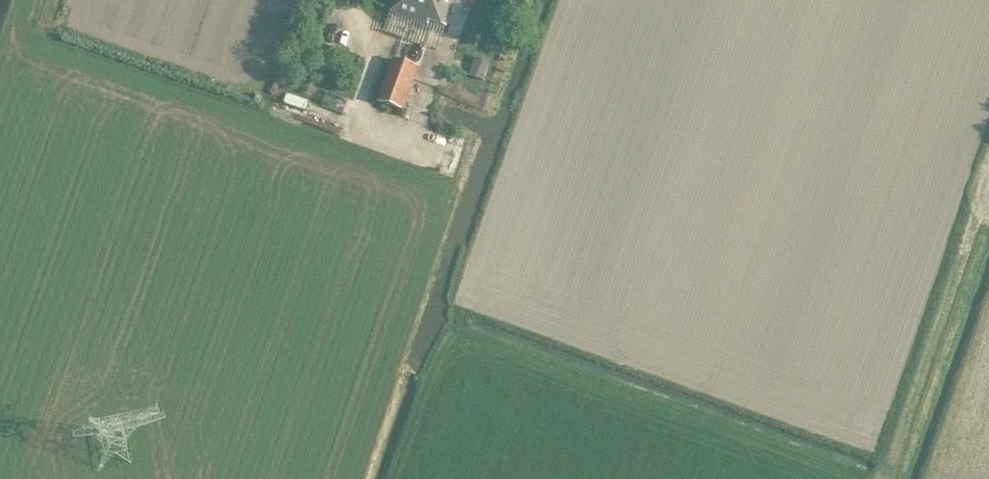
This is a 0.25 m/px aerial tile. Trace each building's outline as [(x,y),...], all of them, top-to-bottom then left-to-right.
[(429,18),(445,24),(453,0),(393,0),(390,9),(427,22),(429,18)] [(469,73),(484,77),(489,59),(474,54),(469,73)] [(377,99),(403,108),(418,66),(393,57),(377,99)]
